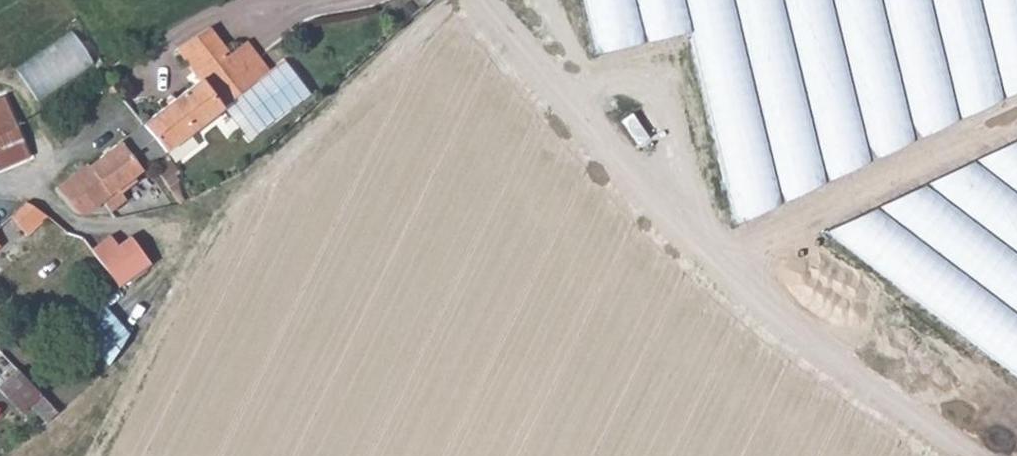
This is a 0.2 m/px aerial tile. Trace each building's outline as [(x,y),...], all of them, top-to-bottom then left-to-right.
[(592,43),(674,29),(732,213),(1016,82),(1016,0),(580,0),(592,43)] [(235,72),(232,69),(205,29),(176,46),(198,80),(142,125),(164,151),(165,150),(222,107),(209,90),(235,72)] [(248,56),(232,69),(235,72),(209,90),(222,107),(262,76),(248,56)] [(27,158),(3,97),(0,98),(0,168),(27,158)] [(145,200),(167,183),(160,172),(153,160),(164,151),(142,125),(89,167),(86,164),(56,188),(74,207),(77,209),(82,211),(87,210),(102,199),(110,210),(125,198),(119,187),(129,179),(145,200)] [(833,231),(1016,373),(1016,141),(833,231)] [(153,160),(160,172),(174,162),(165,150),(164,151),(153,160)] [(10,216),(26,233),(47,215),(25,201),(10,216)] [(114,280),(146,257),(130,236),(110,250),(102,241),(91,249),(114,280)] [(0,351),(0,372),(6,380),(0,385),(0,391),(20,413),(29,405),(44,422),(56,412),(0,351)]
